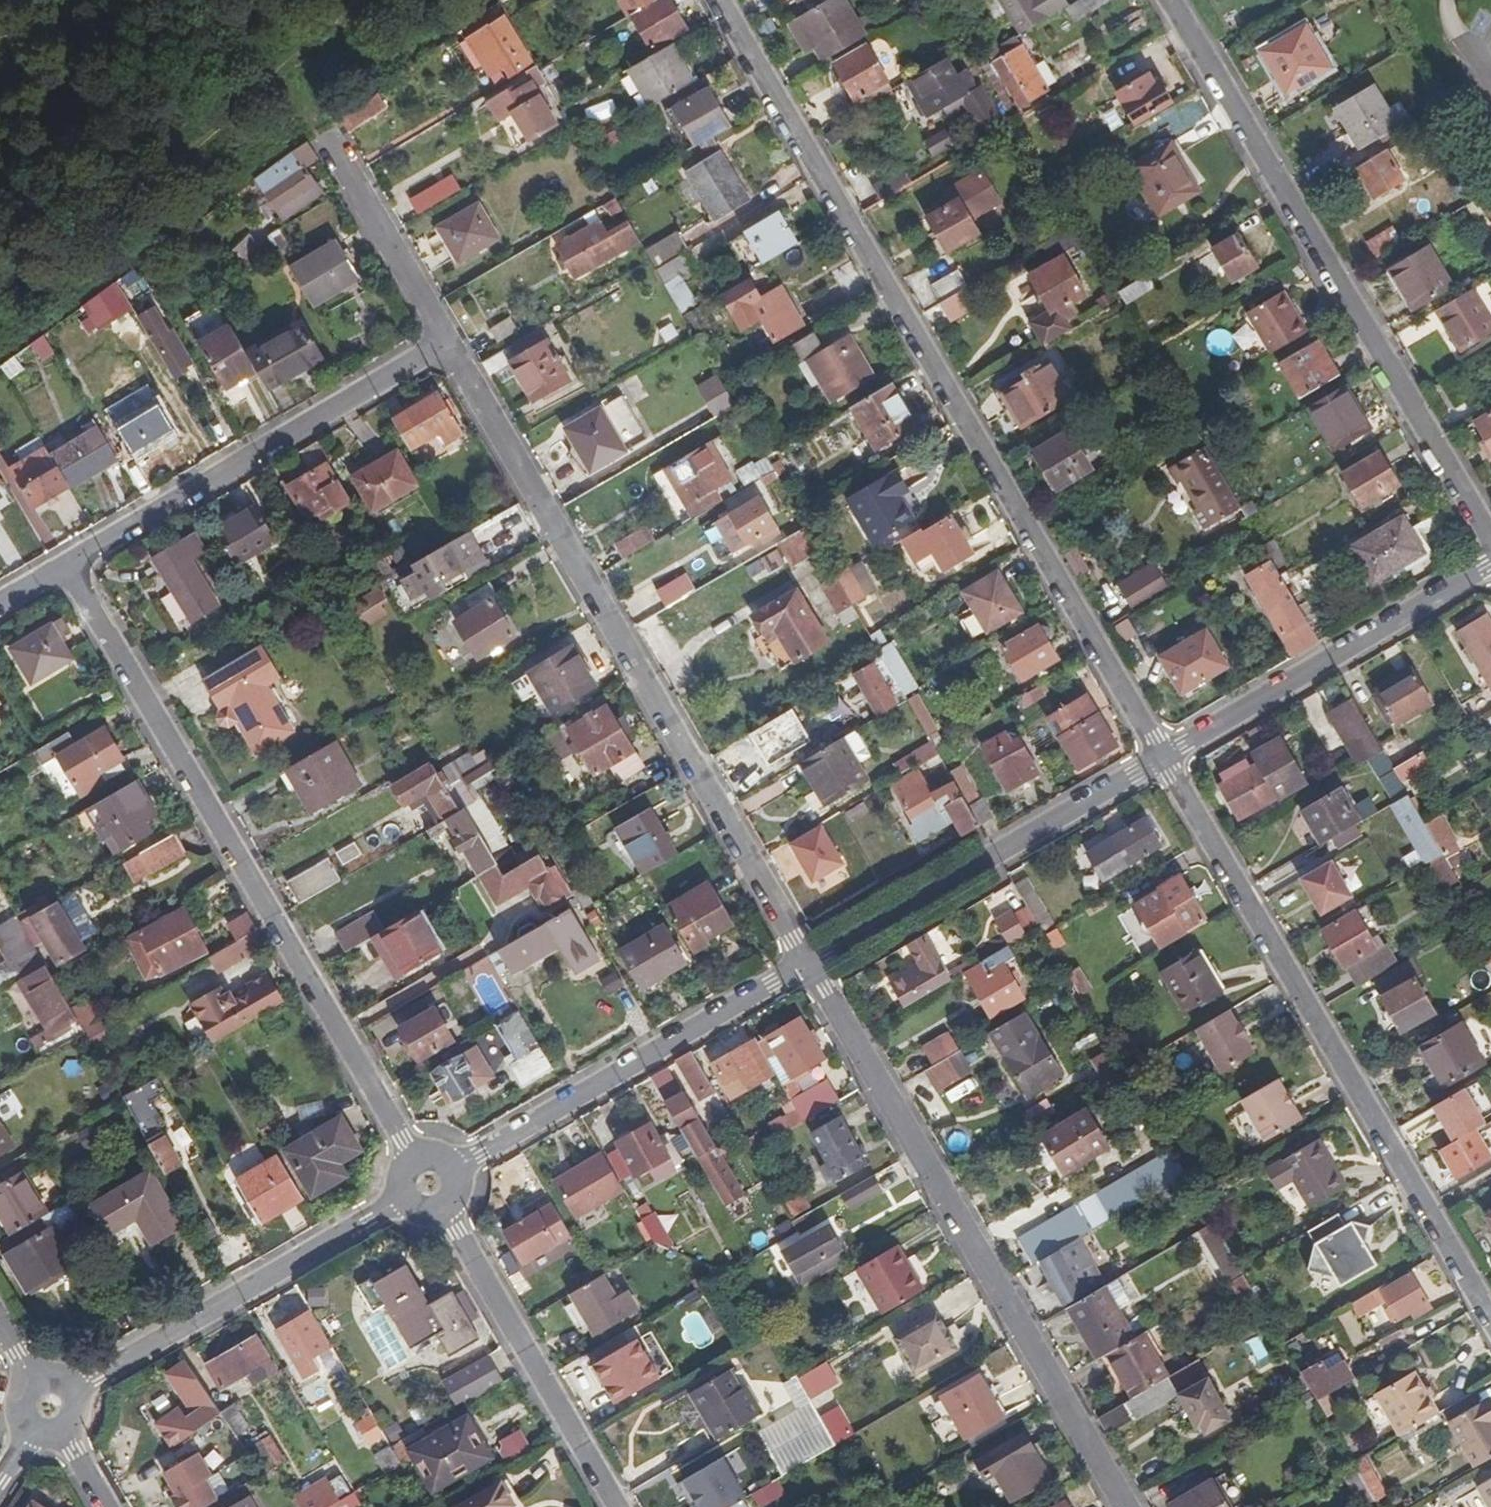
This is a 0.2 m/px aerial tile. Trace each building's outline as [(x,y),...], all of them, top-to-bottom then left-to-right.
[(616,4),(626,21),(631,18),(662,0),(623,0),(616,4)] [(669,0),(662,0),(631,18),(651,52),(687,30),(669,0)] [(798,3),(796,0),(781,0),(787,10),(798,3)] [(824,64),(869,37),(847,0),(832,0),(808,14),(798,21),(816,51),(824,64)] [(808,14),(832,0),(811,0),(802,5),(808,14)] [(1070,7),(1066,0),(1000,0),(1021,36),(1064,11),(1070,7)] [(1070,7),(1064,11),(1074,26),(1116,0),(1083,0),(1070,7)] [(507,17),(483,30),(491,44),(477,51),(491,75),(505,67),(510,76),(525,67),(521,60),(528,56),(516,37),(518,35),(507,17)] [(798,21),(788,26),(806,56),(816,51),(798,21)] [(1332,67),(1307,23),(1263,50),(1288,93),(1332,67)] [(491,44),(483,30),(470,38),(477,51),(491,44)] [(1016,123),(1027,117),(1023,111),(1050,95),(1016,39),(988,55),(1018,104),(1008,110),(1016,123)] [(694,83),(672,44),(628,71),(650,109),(694,83)] [(894,92),(868,47),(836,66),(855,98),(828,113),(835,126),(894,92)] [(982,88),(977,91),(966,72),(954,79),(947,67),(945,62),(907,85),(929,121),(944,112),(948,119),(966,109),(980,133),(1001,121),(982,88)] [(538,76),(494,101),(504,119),(517,112),(533,139),(559,124),(549,106),(554,104),(543,86),(549,83),(539,66),(534,69),(538,76)] [(994,74),(989,77),(1004,102),(1008,99),(994,74)] [(1136,124),(1173,103),(1161,84),(1155,88),(1148,76),(1118,93),(1136,124)] [(1398,125),(1372,84),(1336,106),(1361,148),(1398,125)] [(732,127),(709,87),(665,112),(689,152),(699,146),(716,136),(732,127)] [(389,108),(382,96),(342,118),(349,131),(389,108)] [(618,140),(626,135),(622,129),(614,134),(618,140)] [(933,159),(955,147),(945,131),(924,143),(933,159)] [(587,146),(593,143),(587,133),(581,136),(587,146)] [(716,136),(699,146),(704,154),(721,143),(716,136)] [(1201,192),(1171,142),(1128,167),(1158,217),(1201,192)] [(318,160),(311,148),(273,175),(280,186),(268,193),(279,213),(318,192),(306,170),(318,160)] [(1388,148),(1358,167),(1375,196),(1405,178),(1388,148)] [(747,202),(720,155),(688,173),(716,220),(747,202)] [(878,186),(886,200),(913,185),(905,171),(878,186)] [(946,252),(980,233),(974,222),(1003,205),(983,173),(945,194),(952,206),(928,219),(946,252)] [(280,186),(273,175),(258,186),(265,196),(268,193),(280,186)] [(446,202),(462,192),(454,179),(437,189),(446,202)] [(423,215),(446,202),(437,189),(416,200),(423,215)] [(1477,197),(1490,220),(1490,189),(1477,197)] [(321,198),(318,192),(279,213),(282,219),(321,198)] [(624,211),(616,198),(606,204),(614,216),(624,211)] [(503,240),(482,205),(441,228),(461,264),(503,240)] [(764,263),(795,245),(777,214),(746,232),(764,263)] [(621,253),(642,242),(631,223),(612,234),(605,223),(562,248),(580,277),(603,264),(601,259),(618,249),(621,253)] [(1258,267),(1232,224),(1207,239),(1233,281),(1258,267)] [(1367,242),(1377,258),(1404,242),(1394,226),(1367,242)] [(751,271),(764,263),(746,232),(734,240),(751,271)] [(273,240),(262,252),(272,260),(268,264),(275,277),(290,269),(286,262),(295,257),(282,235),(273,240)] [(658,269),(686,252),(675,235),(647,251),(654,263),(658,269)] [(268,264),(272,260),(262,252),(252,243),(235,262),(255,279),(268,264)] [(340,245),(293,274),(316,311),(363,282),(340,245)] [(1413,307),(1432,296),(1448,285),(1449,285),(1426,248),(1390,270),(1413,307)] [(695,267),(686,252),(658,269),(666,283),(681,275),(695,267)] [(1032,325),(1045,348),(1073,331),(1066,320),(1078,313),(1073,304),(1088,295),(1065,257),(1030,278),(1051,313),(1032,325)] [(931,288),(942,305),(970,288),(960,271),(931,288)] [(151,279),(157,282),(161,275),(155,272),(151,279)] [(748,279),(746,274),(721,288),(744,327),(762,317),(775,339),(805,321),(782,283),(762,294),(752,278),(748,279)] [(666,283),(682,311),(697,302),(698,302),(681,275),(666,283)] [(1115,293),(1124,309),(1153,292),(1144,276),(1115,293)] [(120,285),(88,308),(99,327),(133,307),(120,285)] [(1432,296),(1440,309),(1457,299),(1448,285),(1432,296)] [(970,288),(942,305),(952,322),(981,305),(970,288)] [(1439,310),(1464,350),(1490,334),(1490,316),(1474,289),(1457,299),(1440,309),(1439,310)] [(1272,353),(1309,332),(1284,290),(1247,312),(1272,353)] [(697,302),(682,311),(692,327),(706,319),(697,302)] [(141,319),(157,346),(175,376),(192,366),(173,336),(157,309),(141,319)] [(499,345),(521,332),(513,319),(492,331),(499,345)] [(262,369),(273,387),(328,355),(307,322),(268,346),(266,342),(250,351),(262,369)] [(667,343),(679,335),(672,323),(659,331),(667,343)] [(250,351),(235,324),(204,343),(231,387),(262,369),(250,351)] [(549,343),(540,329),(512,346),(520,359),(549,343)] [(826,351),(815,332),(798,342),(834,403),(875,379),(850,337),(826,351)] [(52,344),(47,336),(34,346),(38,353),(52,344)] [(1301,397),(1340,373),(1319,340),(1281,363),(1301,397)] [(520,359),(512,346),(484,363),(494,379),(517,366),(538,401),(574,381),(551,342),(549,343),(520,359)] [(5,367),(15,379),(28,369),(19,357),(5,367)] [(1070,403),(1046,361),(1019,377),(1022,383),(999,396),(1020,432),(1070,403)] [(916,426),(892,384),(851,407),(876,450),(916,426)] [(1174,393),(1182,406),(1193,399),(1185,386),(1174,393)] [(1370,429),(1345,387),(1311,407),(1336,449),(1370,429)] [(412,412),(396,422),(412,449),(441,432),(449,446),(465,436),(437,390),(409,406),(412,412)] [(650,439),(624,396),(569,427),(595,471),(650,439)] [(121,430),(137,420),(131,411),(114,421),(121,430)] [(114,421),(103,428),(127,467),(167,442),(149,412),(137,420),(121,430),(114,421)] [(1477,421),(1487,438),(1481,442),(1490,460),(1490,412),(1477,421)] [(120,459),(102,429),(54,458),(72,489),(120,459)] [(1095,471),(1074,431),(1037,452),(1059,491),(1095,471)] [(759,442),(767,455),(777,450),(777,449),(769,435),(759,442)] [(331,458),(320,440),(303,450),(313,469),(291,482),(310,516),(323,509),(326,514),(352,499),(329,460),(331,458)] [(694,519),(720,503),(711,486),(727,476),(711,445),(666,471),(694,519)] [(1215,463),(1206,449),(1173,469),(1183,487),(1188,484),(1202,507),(1230,490),(1215,463)] [(788,471),(777,450),(767,455),(768,457),(775,470),(779,476),(788,471)] [(418,484),(398,451),(355,476),(374,509),(418,484)] [(54,458),(50,452),(14,474),(36,511),(72,489),(54,458)] [(1363,508),(1400,486),(1380,452),(1343,475),(1363,508)] [(746,487),(775,470),(768,457),(756,465),(753,461),(736,471),(746,487)] [(740,499),(779,476),(775,470),(746,487),(736,493),(740,499)] [(909,491),(898,471),(849,499),(874,542),(913,519),(900,496),(909,491)] [(762,496),(732,514),(750,544),(762,538),(764,544),(783,533),(762,496)] [(1248,519),(1259,513),(1256,507),(1255,508),(1252,503),(1242,509),(1248,519)] [(217,530),(237,565),(278,542),(257,507),(217,530)] [(807,527),(802,515),(790,522),(796,533),(807,527)] [(924,534),(921,529),(904,540),(916,561),(935,551),(947,571),(977,553),(954,516),(924,534)] [(1424,553),(1402,517),(1351,548),(1373,584),(1424,553)] [(626,559),(654,542),(645,527),(616,543),(626,559)] [(807,527),(796,533),(774,546),(787,569),(821,550),(807,527)] [(199,551),(187,531),(146,554),(185,619),(213,603),(187,558),(199,551)] [(476,563),(462,539),(415,567),(418,574),(402,583),(413,603),(428,594),(432,602),(447,594),(441,584),(451,578),(476,563)] [(1272,540),(1263,546),(1272,562),(1277,569),(1286,563),(1272,540)] [(402,566),(414,559),(407,547),(395,554),(402,566)] [(400,576),(384,549),(375,554),(387,576),(378,582),(380,587),(389,582),(400,576)] [(1078,549),(1065,556),(1079,580),(1092,573),(1078,549)] [(1320,643),(1280,575),(1277,569),(1272,562),(1248,576),(1295,658),(1320,643)] [(853,604),(879,589),(864,563),(853,569),(852,568),(837,577),(853,604)] [(1117,587),(1133,614),(1169,592),(1154,565),(1117,587)] [(988,633),(1024,612),(1000,571),(965,592),(988,633)] [(862,620),(853,604),(837,577),(824,584),(849,628),(862,620)] [(447,594),(457,588),(451,578),(441,584),(447,594)] [(668,608),(695,593),(686,579),(660,594),(668,608)] [(392,600),(398,597),(393,589),(389,582),(380,587),(352,604),(368,631),(393,615),(387,606),(393,602),(392,600)] [(413,603),(402,583),(393,589),(398,597),(404,608),(413,603)] [(479,658),(516,636),(495,601),(501,597),(492,583),(466,599),(473,613),(458,622),(479,658)] [(798,588),(753,613),(764,632),(762,634),(781,667),(828,641),(798,588)] [(1214,608),(1208,596),(1203,600),(1209,611),(1214,608)] [(339,629),(349,623),(341,611),(331,616),(339,629)] [(1490,684),(1490,618),(1488,613),(1459,632),(1490,684)] [(34,683),(75,659),(65,641),(74,636),(64,620),(14,649),(34,683)] [(1022,680),(1057,659),(1037,626),(1002,647),(1022,680)] [(882,630),(872,636),(882,655),(907,698),(917,692),(918,691),(882,630)] [(1228,669),(1206,631),(1160,658),(1181,695),(1228,669)] [(596,686),(573,647),(531,672),(553,711),(596,686)] [(282,675),(266,648),(208,683),(224,712),(221,719),(226,724),(232,726),(240,721),(258,751),(295,730),(268,684),(282,675)] [(881,714),(897,704),(874,664),(857,674),(881,714)] [(1412,669),(1378,690),(1386,705),(1380,709),(1389,725),(1395,721),(1399,726),(1434,706),(1412,669)] [(1050,693),(1045,683),(1019,699),(1025,708),(1050,693)] [(934,723),(917,692),(907,698),(925,728),(934,723)] [(1079,770),(1118,746),(1087,695),(1049,719),(1079,770)] [(1382,748),(1354,699),(1332,711),(1326,715),(1356,767),(1369,759),(1383,752),(1382,748)] [(577,740),(571,743),(577,752),(582,748),(597,774),(616,763),(624,778),(644,766),(620,723),(625,720),(620,712),(615,715),(607,701),(568,724),(577,740)] [(563,748),(571,743),(577,740),(568,724),(554,732),(563,748)] [(73,731),(38,751),(45,763),(63,753),(86,794),(108,782),(102,773),(123,761),(126,758),(108,728),(79,743),(73,731)] [(856,729),(802,762),(828,806),(869,782),(858,763),(872,755),(856,729)] [(1012,794),(1043,775),(1022,740),(1013,745),(1006,734),(985,747),(1012,794)] [(363,783),(338,739),(287,770),(310,809),(334,796),(336,799),(363,783)] [(1306,783),(1282,740),(1220,774),(1225,783),(1220,786),(1238,820),(1306,783)] [(1394,741),(1382,748),(1383,752),(1392,765),(1404,758),(1394,741)] [(452,785),(480,769),(471,754),(468,755),(462,747),(438,760),(444,770),(452,785)] [(1401,781),(1395,771),(1392,765),(1383,752),(1369,759),(1396,805),(1409,797),(1401,781)] [(63,753),(45,763),(68,805),(86,794),(63,753)] [(777,772),(791,764),(785,754),(771,761),(777,772)] [(902,775),(920,765),(913,754),(896,764),(902,775)] [(1429,764),(1423,754),(1395,771),(1401,781),(1429,764)] [(945,763),(941,757),(924,767),(927,773),(945,763)] [(128,770),(123,761),(102,773),(108,782),(128,770)] [(466,808),(452,785),(444,770),(439,773),(432,762),(394,785),(405,805),(429,791),(446,819),(466,808)] [(964,795),(982,826),(995,819),(985,801),(980,800),(961,767),(951,774),(964,795)] [(919,781),(925,778),(921,771),(895,786),(917,824),(913,826),(922,842),(952,825),(928,783),(922,786),(919,781)] [(156,816),(135,781),(90,807),(116,852),(150,832),(144,822),(156,816)] [(1302,812),(1322,847),(1332,841),(1357,827),(1375,816),(1367,802),(1352,810),(1341,790),(1302,812)] [(865,801),(866,804),(844,817),(849,826),(871,813),(869,810),(885,801),(880,793),(865,801)] [(964,837),(982,826),(964,795),(945,806),(964,837)] [(1426,826),(1409,797),(1396,805),(1394,805),(1429,865),(1432,863),(1444,856),(1426,826)] [(476,802),(466,808),(499,863),(506,876),(515,870),(476,802)] [(446,819),(430,829),(436,836),(453,826),(466,846),(457,852),(464,864),(473,860),(481,874),(499,863),(466,808),(446,819)] [(650,874),(677,858),(652,813),(619,831),(644,877),(650,874)] [(1444,856),(1452,870),(1461,865),(1456,856),(1461,852),(1440,817),(1426,826),(1444,856)] [(1105,880),(1161,847),(1145,818),(1087,852),(1105,880)] [(1362,837),(1357,827),(1332,841),(1338,850),(1362,837)] [(187,852),(175,834),(125,863),(137,882),(187,852)] [(339,853),(346,865),(363,856),(357,844),(339,853)] [(499,863),(481,874),(500,904),(518,895),(515,890),(533,880),(536,885),(542,896),(546,893),(555,908),(575,897),(549,851),(515,870),(506,876),(499,863)] [(1452,870),(1444,856),(1432,863),(1445,885),(1450,882),(1454,887),(1460,884),(1452,870)] [(289,883),(301,904),(343,880),(331,859),(289,883)] [(1320,915),(1351,898),(1331,861),(1300,879),(1320,915)] [(1163,950),(1189,934),(1186,928),(1205,918),(1181,876),(1162,886),(1163,889),(1137,905),(1143,916),(1141,927),(1146,935),(1154,936),(1163,950)] [(515,890),(518,895),(536,885),(533,880),(515,890)] [(668,909),(694,955),(708,947),(703,938),(731,922),(709,885),(668,909)] [(577,896),(581,903),(585,911),(593,906),(583,890),(576,894),(577,896)] [(1033,890),(1023,896),(1030,908),(1042,929),(1046,935),(1057,929),(1033,890)] [(57,902),(30,918),(44,942),(58,966),(85,951),(57,902)] [(1042,929),(1030,908),(1017,915),(1016,913),(998,923),(1011,946),(1012,946),(1042,929)] [(200,932),(187,909),(117,949),(140,988),(202,952),(192,937),(200,932)] [(569,910),(489,956),(500,976),(558,942),(575,972),(597,960),(569,910)] [(596,910),(588,915),(596,929),(604,923),(596,910)] [(1351,965),(1362,984),(1397,964),(1385,945),(1379,948),(1358,912),(1323,931),(1344,969),(1351,965)] [(258,930),(248,913),(229,925),(239,941),(258,930)] [(336,936),(347,954),(382,932),(386,931),(376,913),(336,936)] [(382,932),(392,948),(406,972),(439,952),(415,913),(386,931),(382,932)] [(18,916),(0,928),(0,946),(10,963),(38,947),(37,946),(23,923),(18,916)] [(23,923),(37,946),(44,942),(30,918),(23,923)] [(703,938),(708,947),(736,931),(731,922),(703,938)] [(643,990),(686,965),(667,929),(623,953),(643,990)] [(248,955),(266,944),(258,930),(239,941),(224,950),(233,965),(248,957),(248,955)] [(952,980),(926,935),(910,944),(921,965),(890,982),(905,1007),(952,980)] [(992,1018),(1025,998),(1005,964),(1018,956),(1012,946),(1011,946),(965,972),(992,1018)] [(1,988),(47,962),(38,947),(10,963),(0,969),(0,986),(1,988)] [(1222,993),(1199,954),(1163,975),(1186,1015),(1222,993)] [(1403,1032),(1436,1012),(1406,963),(1375,982),(1384,997),(1382,998),(1403,1032)] [(86,1030),(54,975),(49,966),(20,982),(53,1040),(38,1049),(44,1060),(88,1034),(86,1030)] [(625,985),(617,971),(604,979),(612,993),(625,985)] [(215,1042),(283,1001),(267,975),(248,985),(253,992),(236,1003),(231,994),(226,997),(222,990),(193,1007),(203,1023),(204,1023),(215,1042)] [(1083,976),(1076,980),(1082,991),(1090,987),(1083,976)] [(1063,992),(1064,991),(1055,977),(1044,983),(1053,997),(1063,992)] [(1067,999),(1063,992),(1053,997),(1051,998),(1056,1007),(1067,999)] [(78,1010),(89,1028),(100,1022),(102,1020),(91,1002),(78,1010)] [(445,1004),(439,1007),(404,1027),(423,1059),(457,1039),(448,1023),(454,1020),(445,1004)] [(1238,1025),(1230,1010),(1197,1030),(1223,1072),(1255,1054),(1248,1040),(1249,1039),(1240,1024),(1238,1025)] [(520,1011),(496,1025),(518,1064),(510,1068),(524,1093),(555,1074),(520,1011)] [(1063,1072),(1025,1013),(993,1031),(1033,1097),(1058,1082),(1055,1078),(1063,1072)] [(799,1107),(807,1122),(842,1102),(829,1081),(812,1092),(802,1075),(828,1060),(804,1019),(761,1043),(770,1059),(780,1054),(794,1080),(785,1084),(791,1094),(799,1107)] [(86,1030),(88,1034),(96,1047),(109,1039),(100,1022),(89,1028),(86,1030)] [(1484,1063),(1461,1024),(1421,1048),(1444,1086),(1484,1063)] [(934,1065),(953,1054),(961,1049),(962,1049),(951,1031),(923,1047),(934,1065)] [(96,1047),(101,1055),(114,1048),(109,1039),(96,1047)] [(761,1043),(759,1039),(716,1064),(735,1099),(779,1074),(770,1059),(761,1043)] [(953,1054),(965,1075),(973,1070),(961,1049),(953,1054)] [(1090,1061),(1105,1085),(1121,1075),(1106,1051),(1090,1061)] [(487,1082),(479,1068),(480,1067),(471,1053),(433,1075),(449,1104),(487,1082)] [(694,1053),(681,1061),(699,1093),(713,1086),(694,1053)] [(770,1059),(779,1074),(785,1084),(794,1080),(780,1054),(770,1059)] [(934,1065),(925,1070),(937,1090),(965,1075),(953,1054),(934,1065)] [(670,1067),(652,1077),(727,1206),(745,1195),(721,1156),(729,1152),(725,1143),(716,1147),(670,1067)] [(1134,1068),(1126,1072),(1133,1084),(1141,1079),(1134,1068)] [(1292,1103),(1287,1093),(1278,1079),(1243,1099),(1266,1140),(1301,1119),(1292,1103)] [(153,1083),(126,1098),(143,1126),(146,1131),(156,1126),(142,1102),(158,1092),(153,1083)] [(1434,1106),(1455,1141),(1475,1128),(1477,1131),(1486,1126),(1464,1088),(1434,1106)] [(1292,1091),(1287,1093),(1292,1103),(1297,1100),(1292,1091)] [(790,1132),(807,1122),(799,1107),(781,1118),(790,1132)] [(279,1108),(258,1120),(268,1137),(289,1125),(279,1108)] [(1113,1146),(1091,1108),(1044,1136),(1066,1174),(1113,1146)] [(832,1184),(867,1164),(840,1116),(812,1133),(830,1164),(823,1168),(832,1184)] [(289,1151),(314,1195),(347,1175),(341,1162),(363,1150),(344,1118),(289,1151)] [(0,1121),(0,1158),(16,1149),(0,1121)] [(110,1154),(110,1148),(104,1141),(106,1138),(98,1126),(84,1134),(100,1161),(110,1154)] [(146,1131),(143,1126),(129,1134),(139,1153),(154,1144),(149,1135),(146,1131)] [(658,1139),(650,1126),(617,1145),(636,1176),(648,1168),(668,1157),(658,1139)] [(154,1144),(167,1167),(181,1158),(163,1127),(149,1135),(154,1144)] [(1441,1149),(1458,1177),(1490,1157),(1490,1155),(1477,1131),(1475,1128),(1455,1141),(1441,1149)] [(667,1134),(658,1139),(668,1157),(674,1169),(684,1162),(667,1134)] [(1337,1170),(1320,1140),(1271,1169),(1281,1187),(1297,1179),(1313,1207),(1349,1186),(1340,1169),(1337,1170)] [(1185,1174),(1170,1148),(1016,1239),(1032,1265),(1185,1174)] [(624,1192),(603,1154),(554,1181),(576,1219),(624,1192)] [(264,1223),(305,1199),(279,1156),(238,1181),(264,1223)] [(674,1169),(668,1157),(648,1168),(657,1184),(676,1172),(674,1169)] [(43,1220),(52,1215),(28,1173),(0,1189),(0,1212),(14,1237),(43,1220)] [(184,1228),(154,1175),(93,1209),(109,1236),(141,1217),(156,1244),(184,1228)] [(872,1175),(842,1192),(851,1207),(881,1191),(872,1175)] [(811,1205),(804,1193),(785,1204),(792,1216),(811,1205)] [(57,1230),(58,1231),(67,1226),(69,1228),(81,1220),(72,1203),(52,1215),(43,1220),(50,1234),(57,1230)] [(572,1237),(552,1204),(503,1232),(522,1266),(572,1237)] [(1310,1268),(1336,1276),(1342,1286),(1380,1265),(1367,1245),(1372,1228),(1353,1222),(1347,1226),(1340,1214),(1310,1233),(1317,1245),(1310,1268)] [(654,1215),(643,1221),(657,1246),(670,1251),(675,1247),(654,1215)] [(14,1237),(10,1239),(18,1253),(10,1258),(30,1292),(76,1264),(58,1231),(57,1230),(50,1234),(43,1220),(14,1237)] [(1212,1220),(1198,1228),(1213,1254),(1220,1250),(1224,1255),(1231,1252),(1212,1220)] [(657,1246),(643,1221),(634,1227),(648,1250),(657,1246)] [(780,1251),(800,1287),(844,1261),(824,1226),(780,1251)] [(885,1312),(921,1291),(905,1264),(910,1261),(899,1243),(858,1267),(885,1312)] [(657,1246),(648,1250),(654,1260),(670,1251),(657,1246)] [(1220,1250),(1213,1254),(1229,1281),(1242,1272),(1231,1252),(1224,1255),(1220,1250)] [(1063,1303),(1083,1291),(1060,1251),(1040,1263),(1063,1303)] [(905,1264),(921,1291),(925,1289),(910,1261),(905,1264)] [(376,1285),(387,1305),(413,1351),(439,1337),(452,1359),(483,1342),(473,1323),(480,1319),(465,1292),(458,1296),(455,1293),(429,1307),(407,1267),(376,1285)] [(1256,1295),(1242,1272),(1229,1281),(1243,1304),(1256,1295)] [(1394,1281),(1353,1305),(1361,1317),(1388,1301),(1391,1307),(1386,1311),(1393,1323),(1415,1310),(1418,1315),(1432,1307),(1412,1274),(1396,1283),(1394,1281)] [(604,1276),(572,1295),(595,1336),(638,1312),(631,1299),(620,1305),(604,1276)] [(376,1311),(387,1305),(376,1285),(373,1281),(361,1288),(376,1311)] [(1104,1285),(1071,1305),(1103,1357),(1108,1353),(1136,1337),(1104,1285)] [(1271,1320),(1265,1312),(1250,1321),(1255,1329),(1271,1320)] [(334,1347),(314,1313),(278,1334),(304,1379),(320,1371),(313,1359),(334,1347)] [(917,1375),(958,1351),(937,1314),(895,1337),(917,1375)] [(1108,1353),(1134,1398),(1171,1377),(1144,1332),(1136,1337),(1108,1353)] [(616,1405),(660,1379),(638,1339),(593,1366),(616,1405)] [(1295,1355),(1304,1350),(1296,1339),(1287,1344),(1295,1355)] [(255,1340),(221,1358),(228,1371),(215,1379),(221,1390),(248,1374),(254,1384),(275,1373),(255,1340)] [(228,1371),(221,1358),(208,1366),(215,1379),(228,1371)] [(460,1410),(505,1383),(489,1358),(445,1384),(460,1410)] [(1134,1398),(1098,1418),(1108,1434),(1180,1393),(1201,1429),(1206,1427),(1210,1434),(1228,1424),(1226,1420),(1234,1415),(1202,1359),(1171,1377),(1134,1398)] [(1303,1375),(1311,1389),(1318,1401),(1356,1379),(1345,1362),(1328,1372),(1322,1363),(1308,1371),(1304,1366),(1299,1369),(1303,1375)] [(836,1382),(824,1363),(797,1378),(804,1390),(809,1399),(836,1382)] [(222,1415),(187,1364),(171,1376),(196,1413),(188,1418),(183,1411),(160,1427),(175,1448),(223,1416),(222,1415)] [(689,1392),(717,1441),(764,1413),(748,1386),(741,1390),(729,1370),(689,1392)] [(797,1378),(794,1373),(781,1380),(791,1398),(804,1390),(797,1378)] [(1303,1394),(1311,1389),(1303,1375),(1295,1380),(1303,1394)] [(1403,1436),(1441,1414),(1418,1375),(1380,1397),(1396,1424),(1403,1436)] [(1000,1419),(978,1378),(941,1399),(965,1441),(1000,1419)] [(836,1445),(809,1399),(804,1390),(791,1398),(796,1407),(755,1430),(781,1477),(836,1445)] [(1252,1417),(1267,1408),(1260,1394),(1244,1403),(1252,1417)] [(1396,1424),(1380,1397),(1370,1402),(1371,1405),(1371,1408),(1368,1409),(1381,1432),(1396,1424)] [(223,1416),(239,1438),(252,1428),(242,1412),(246,1408),(240,1402),(222,1415),(223,1416)] [(1490,1460),(1490,1414),(1484,1402),(1451,1422),(1478,1467),(1490,1460)] [(369,1445),(385,1436),(367,1406),(361,1411),(365,1417),(356,1422),(369,1445)] [(493,1458),(471,1420),(419,1451),(440,1489),(493,1458)] [(427,1430),(403,1443),(407,1450),(430,1437),(427,1430)] [(502,1443),(512,1461),(531,1449),(521,1432),(502,1443)] [(263,1462),(258,1465),(264,1474),(277,1466),(277,1464),(284,1460),(269,1433),(261,1438),(262,1439),(272,1457),(263,1462)] [(1048,1480),(1023,1437),(976,1464),(985,1480),(995,1475),(1010,1502),(1048,1480)] [(253,1445),(263,1462),(272,1457),(262,1439),(253,1445)] [(393,1449),(404,1467),(414,1461),(407,1450),(403,1443),(393,1449)] [(378,1458),(388,1477),(404,1467),(393,1449),(378,1458)] [(200,1453),(167,1472),(179,1494),(174,1497),(180,1506),(206,1506),(219,1500),(207,1479),(213,1476),(200,1453)] [(1354,1463),(1357,1468),(1376,1501),(1378,1503),(1385,1499),(1389,1496),(1365,1457),(1354,1463)] [(699,1506),(730,1506),(746,1498),(723,1458),(684,1481),(699,1506)] [(264,1474),(258,1465),(241,1475),(247,1484),(264,1474)] [(1376,1501),(1357,1468),(1343,1476),(1361,1506),(1365,1506),(1376,1501)] [(297,1499),(302,1506),(336,1506),(353,1498),(342,1477),(328,1485),(326,1483),(297,1499)] [(1215,1479),(1173,1503),(1175,1506),(1231,1506),(1215,1479)] [(1479,1487),(1490,1506),(1490,1480),(1479,1487)] [(778,1483),(758,1495),(764,1506),(767,1506),(781,1499),(780,1497),(785,1494),(778,1483)] [(502,1484),(465,1506),(514,1506),(515,1506),(502,1484)] [(357,1495),(353,1498),(336,1506),(363,1506),(357,1495)] [(251,1497),(234,1506),(256,1506),(251,1497)] [(1378,1503),(1380,1506),(1382,1506),(1387,1504),(1385,1499),(1378,1503)]
